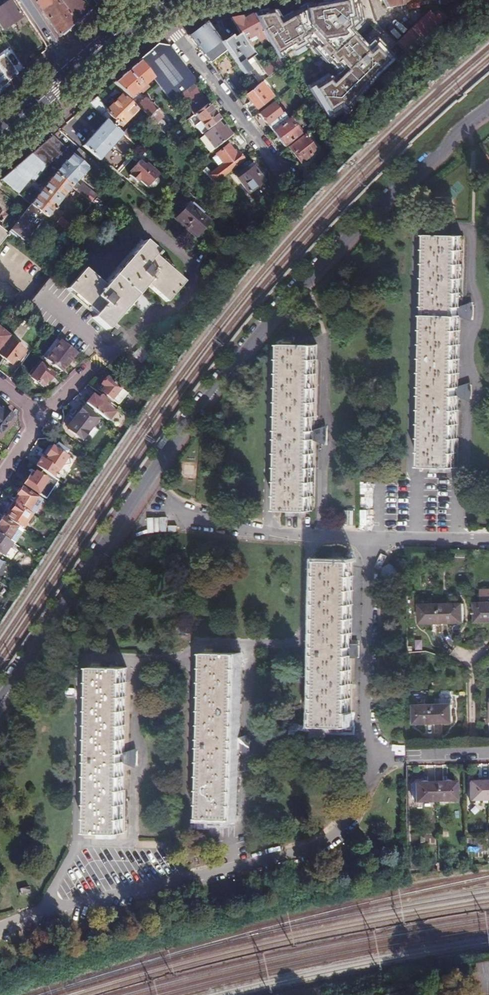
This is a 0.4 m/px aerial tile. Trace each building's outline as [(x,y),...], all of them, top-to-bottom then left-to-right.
[(0,5),(0,28),(1,29),(22,16),(12,0),(8,0),(0,5)] [(42,11),(58,0),(34,0),(42,11)] [(58,0),(42,11),(58,38),(75,23),(69,15),(58,0)] [(58,0),(69,15),(82,5),(79,0),(58,0)] [(255,19),(270,46),(273,51),(284,45),(282,43),(287,40),(285,36),(287,34),(296,49),(309,40),(303,29),(328,24),(329,29),(370,21),(368,6),(366,0),(334,0),(303,6),(279,20),(273,11),(269,12),(258,18),(255,19)] [(383,8),(397,5),(398,8),(404,7),(403,4),(405,4),(406,6),(415,4),(415,2),(424,0),(381,0),(383,8)] [(75,23),(88,12),(82,5),(69,15),(75,23)] [(407,51),(441,17),(436,11),(432,15),(427,9),(395,41),(407,51)] [(267,47),(270,46),(255,19),(252,13),(230,18),(246,46),(251,44),(248,38),(256,35),(259,42),(261,41),(263,44),(265,43),(267,47)] [(207,22),(188,36),(207,59),(219,50),(214,43),(218,40),(207,22)] [(351,32),(337,37),(347,56),(361,49),(369,45),(377,60),(371,66),(375,74),(378,80),(407,51),(395,41),(381,29),(381,28),(354,38),(351,32)] [(220,42),(224,47),(243,74),(247,71),(242,62),(252,56),(239,34),(231,39),(229,36),(220,42)] [(214,43),(219,50),(224,47),(220,42),(218,40),(214,43)] [(157,44),(137,60),(151,78),(169,101),(175,96),(177,95),(191,84),(196,81),(168,45),(157,44)] [(370,64),(361,49),(347,56),(332,63),(339,79),(370,64)] [(289,52),(277,58),(282,66),(293,84),(303,76),(323,67),(316,57),(299,67),(289,52)] [(17,74),(3,55),(0,57),(0,73),(7,83),(17,74)] [(282,66),(277,58),(261,70),(266,78),(282,66)] [(151,78),(137,60),(111,82),(164,134),(167,132),(159,125),(165,118),(145,99),(147,97),(145,94),(141,97),(138,93),(145,88),(143,85),(151,78)] [(378,80),(375,74),(370,79),(375,84),(378,80)] [(241,75),(236,78),(244,89),(249,86),(241,75)] [(371,88),(375,84),(370,79),(366,84),(371,88)] [(207,105),(191,84),(177,95),(192,115),(207,105)] [(255,87),(245,95),(255,109),(266,101),(255,87)] [(106,107),(96,95),(87,103),(104,118),(107,120),(111,116),(120,125),(135,110),(120,95),(106,107)] [(175,96),(169,101),(173,106),(179,102),(175,96)] [(218,120),(207,105),(192,115),(198,123),(194,126),(200,135),(218,120)] [(273,106),(260,116),(267,125),(280,115),(273,106)] [(280,115),(269,123),(273,129),(286,119),(282,113),(280,115)] [(290,116),(287,119),(288,120),(273,132),(283,146),(300,133),(295,127),(297,126),(290,116)] [(120,133),(107,120),(104,118),(81,144),(96,158),(120,133)] [(213,150),(231,136),(226,130),(223,132),(218,125),(203,136),(211,147),(213,150)] [(126,128),(120,133),(130,142),(136,137),(126,128)] [(65,148),(51,134),(31,152),(46,164),(65,148)] [(314,147),(311,144),(304,135),(289,148),(301,163),(316,150),(314,147)] [(198,139),(209,153),(213,150),(211,147),(203,136),(198,139)] [(222,164),(206,177),(214,184),(229,173),(227,171),(243,159),(237,152),(234,154),(227,145),(215,154),(222,164)] [(96,165),(77,148),(71,154),(87,168),(94,175),(95,174),(101,169),(96,165)] [(46,164),(31,152),(4,175),(20,188),(30,177),(34,180),(46,164)] [(87,168),(71,154),(54,172),(70,185),(101,209),(105,204),(76,180),(87,168)] [(136,160),(127,171),(128,173),(126,175),(134,182),(136,179),(144,186),(155,174),(143,163),(142,165),(136,160)] [(98,162),(96,165),(101,169),(105,172),(108,170),(98,162)] [(248,192),(259,185),(262,183),(251,168),(247,171),(244,174),(241,170),(232,176),(246,194),(248,192)] [(105,172),(101,169),(95,174),(99,178),(105,172)] [(70,185),(54,172),(30,201),(45,212),(48,214),(70,185)] [(20,188),(4,175),(1,178),(18,191),(20,188)] [(116,189),(122,182),(114,175),(108,182),(116,189)] [(261,188),(259,185),(248,192),(251,195),(261,188)] [(45,212),(30,201),(6,232),(16,240),(20,235),(23,238),(45,212)] [(187,204),(172,219),(192,237),(206,221),(187,204)] [(56,221),(49,216),(43,223),(46,226),(56,227),(59,223),(56,221)] [(59,223),(66,229),(71,225),(60,216),(56,221),(59,223)] [(427,235),(422,467),(455,468),(457,397),(465,400),(465,396),(471,396),(471,388),(465,388),(465,385),(457,388),(459,317),(466,319),(466,316),(472,315),(472,307),(466,308),(466,304),(459,307),(461,236),(452,235),(452,231),(437,230),(437,235),(427,235)] [(83,267),(65,288),(94,313),(90,317),(105,329),(143,284),(163,301),(181,280),(152,256),(155,253),(139,239),(101,283),(83,267)] [(10,339),(0,351),(0,354),(11,362),(16,356),(18,358),(24,350),(10,339)] [(61,372),(76,352),(61,340),(45,360),(61,372)] [(306,340),(291,340),(290,344),(283,343),(280,509),(312,510),(313,438),(321,442),(321,438),(327,438),(327,430),(321,430),(321,427),(313,430),(314,344),(306,344),(306,340)] [(148,354),(139,347),(133,354),(142,361),(148,354)] [(22,362),(14,373),(19,377),(28,366),(22,362)] [(32,373),(31,375),(30,376),(41,385),(46,379),(49,382),(54,375),(39,364),(32,373)] [(124,393),(105,377),(99,384),(102,387),(100,390),(116,403),(124,393)] [(84,403),(105,421),(113,411),(106,405),(105,403),(103,400),(100,403),(91,395),(84,403)] [(95,418),(81,405),(65,425),(67,426),(65,429),(78,440),(91,425),(94,424),(96,421),(95,418)] [(0,411),(0,433),(1,431),(3,431),(7,427),(5,425),(13,415),(11,414),(12,413),(7,410),(5,411),(4,410),(2,412),(0,411)] [(36,457),(31,464),(40,469),(56,480),(68,462),(47,447),(47,448),(45,447),(42,452),(44,453),(42,455),(45,456),(42,461),(36,457)] [(44,498),(56,480),(40,469),(37,473),(33,471),(29,477),(26,475),(25,477),(23,476),(21,481),(23,482),(21,484),(44,498)] [(13,502),(30,514),(40,499),(35,496),(33,498),(19,487),(17,489),(16,489),(14,492),(15,493),(13,495),(16,496),(13,502)] [(4,518),(21,528),(30,514),(13,502),(10,501),(6,509),(8,511),(4,518)] [(6,540),(15,526),(0,516),(0,517),(0,536),(6,540)] [(9,541),(6,540),(0,536),(0,553),(1,554),(9,541)] [(329,557),(329,561),(319,561),(318,661),(316,726),(348,727),(350,657),(359,657),(359,645),(350,644),(351,562),(344,561),(344,557),(329,557)] [(390,563),(383,567),(383,577),(389,581),(398,576),(398,567),(390,563)] [(463,602),(440,603),(441,614),(441,622),(464,622),(463,602)] [(475,602),(475,622),(488,621),(488,602),(475,602)] [(441,614),(440,603),(420,603),(421,623),(441,622),(441,614)] [(214,653),(205,653),(204,737),(203,817),(234,819),(235,747),(244,750),(245,748),(250,747),(250,739),(245,739),(245,737),(236,738),(237,654),(228,653),(228,649),(214,649),(214,653)] [(101,666),(92,666),(91,764),(90,831),(122,832),(123,761),(133,763),(133,760),(134,760),(139,761),(139,752),(134,752),(133,752),(133,749),(123,752),(125,667),(117,667),(117,661),(101,662),(101,666)] [(433,705),(433,722),(452,721),(452,698),(440,698),(440,705),(433,705)] [(414,722),(433,722),(433,705),(414,705),(414,722)] [(441,724),(425,724),(425,737),(441,737),(441,724)] [(488,798),(488,780),(470,781),(470,798),(488,798)] [(435,782),(436,799),(456,798),(456,781),(435,782)] [(415,800),(436,799),(435,782),(415,783),(415,800)]
